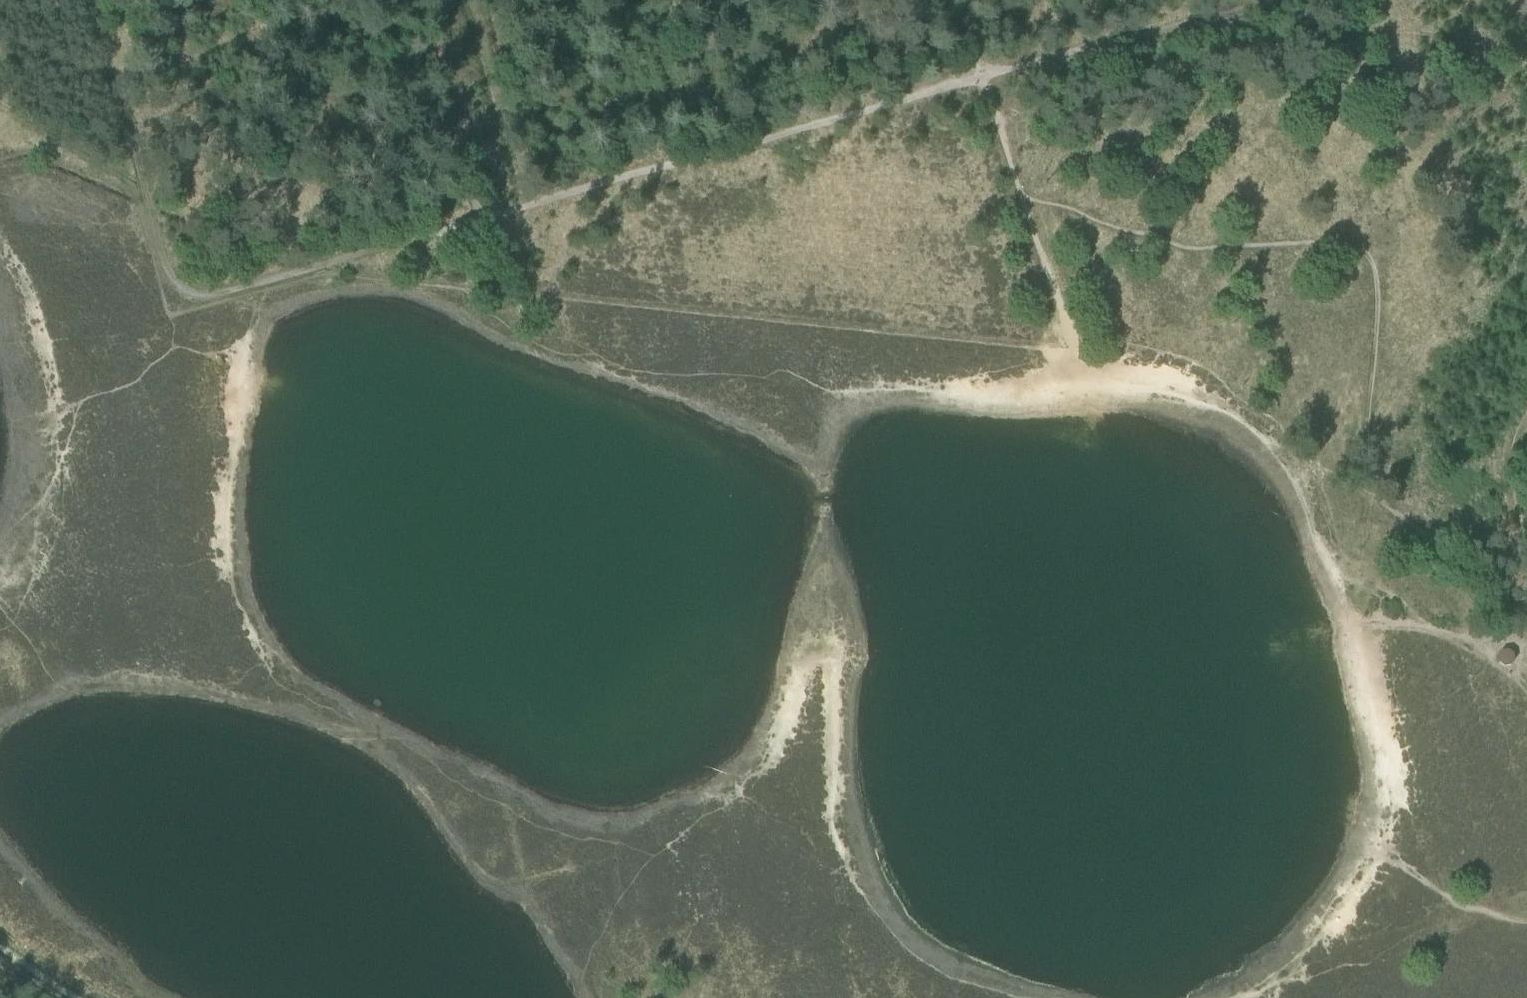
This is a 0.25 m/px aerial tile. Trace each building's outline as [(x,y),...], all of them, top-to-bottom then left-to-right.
[(1513,656),(1509,653),(1502,653),(1499,659),(1499,664),(1502,668),(1509,668),(1513,664),(1513,656)]
